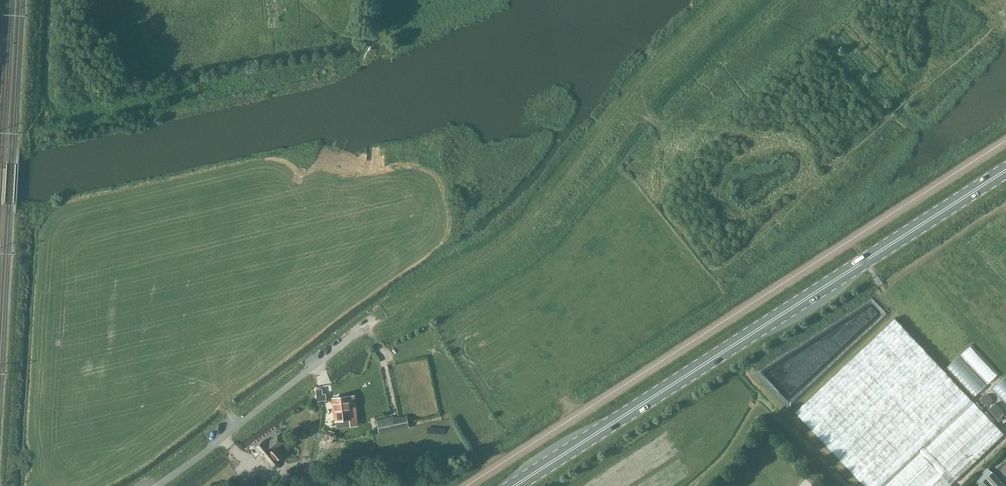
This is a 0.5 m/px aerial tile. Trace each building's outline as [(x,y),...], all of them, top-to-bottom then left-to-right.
[(865,485),(952,485),(951,484),(1003,435),(995,426),(974,404),(896,319),(795,412),(865,485)] [(332,399),(334,415),(336,428),(351,427),(349,408),(355,408),(353,397),(332,399)] [(375,422),(376,422),(378,433),(408,427),(406,416),(392,419),(391,413),(374,417),(375,422)] [(296,435),(301,439),(305,435),(300,431),(296,435)] [(275,448),(282,442),(277,436),(267,444),(264,440),(255,447),(261,454),(258,456),(269,468),(271,470),(274,470),(277,467),(278,464),(277,461),(277,460),(282,456),(275,448)] [(288,470),(291,480),(310,474),(308,465),(288,470)] [(980,484),(982,485),(1004,485),(992,473),(987,467),(975,478),(980,484)] [(314,476),(298,480),(300,485),(314,485),(316,485),(314,476)]
